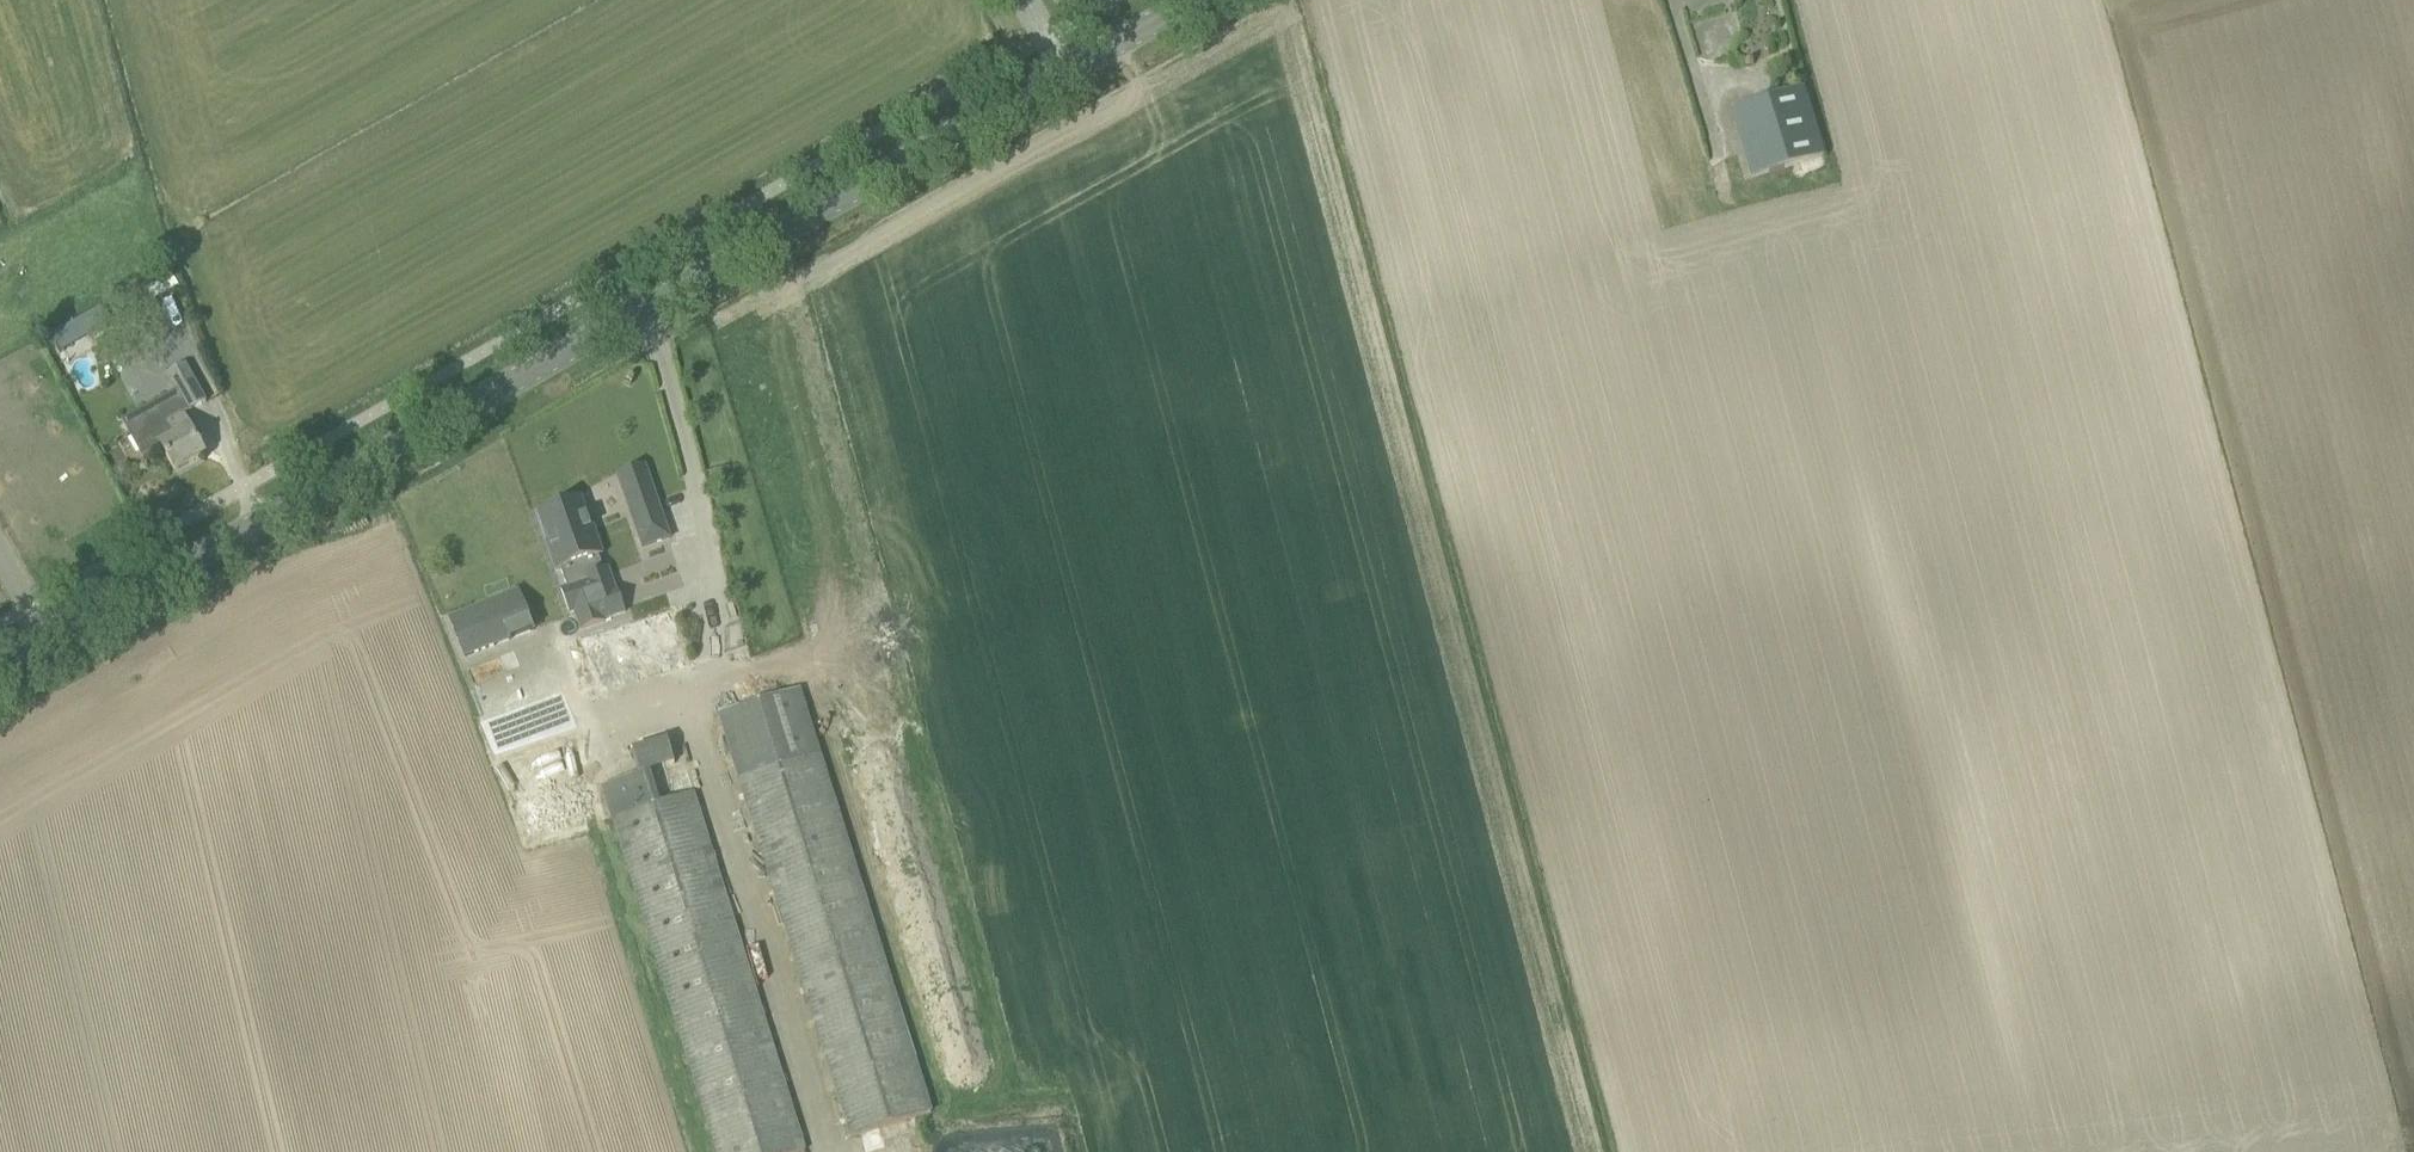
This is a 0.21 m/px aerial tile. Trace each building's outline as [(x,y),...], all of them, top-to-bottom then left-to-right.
[(1825,156),(1804,88),(1729,111),(1750,179),(1825,156)] [(171,274),(137,292),(146,309),(180,291),(171,274)] [(105,311),(53,339),(63,356),(115,327),(105,311)] [(167,375),(177,393),(187,413),(205,403),(185,365),(167,375)] [(187,413),(177,393),(124,423),(144,460),(162,450),(174,472),(204,456),(190,431),(189,431),(181,416),(187,413)] [(651,487),(624,497),(642,548),(669,539),(651,487)] [(580,498),(537,513),(557,571),(560,570),(567,589),(561,591),(569,614),(575,612),(581,631),(604,623),(603,620),(625,613),(617,590),(615,591),(607,569),(603,570),(598,557),(602,555),(596,536),(592,527),(590,527),(580,498)] [(449,620),(464,659),(534,631),(518,592),(449,620)] [(671,610),(580,638),(597,693),(688,664),(671,610)] [(821,665),(793,674),(798,689),(799,690),(827,681),(821,665)] [(718,713),(733,762),(738,780),(850,1138),(930,1113),(798,689),(718,713)] [(667,741),(633,752),(640,774),(648,771),(674,763),(667,741)] [(693,792),(658,803),(648,771),(603,785),(613,819),(717,1151),(805,1151),(693,792)]
